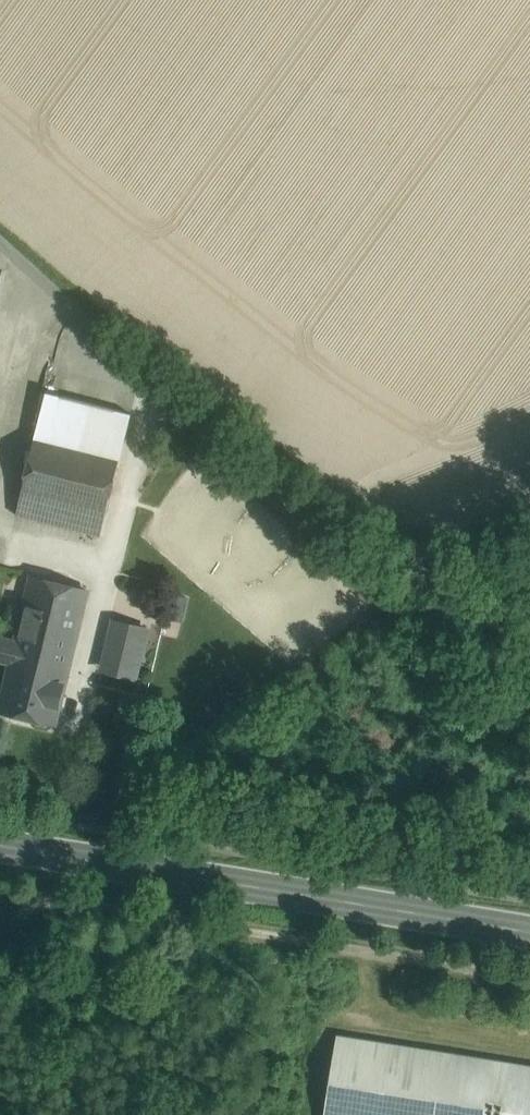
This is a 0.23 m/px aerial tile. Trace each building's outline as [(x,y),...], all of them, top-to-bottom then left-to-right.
[(132,413),(47,391),(35,439),(120,460),(132,413)] [(120,460),(35,439),(17,513),(101,535),(120,460)] [(32,576),(17,639),(11,664),(0,707),(0,709),(35,717),(34,720),(37,724),(46,727),(50,724),(51,721),(56,722),(89,590),(32,576)] [(148,628),(114,620),(105,658),(139,667),(148,628)] [(11,664),(17,639),(0,635),(0,661),(11,664)] [(342,1037),(330,1114),(529,1114),(529,1067),(342,1037)]
